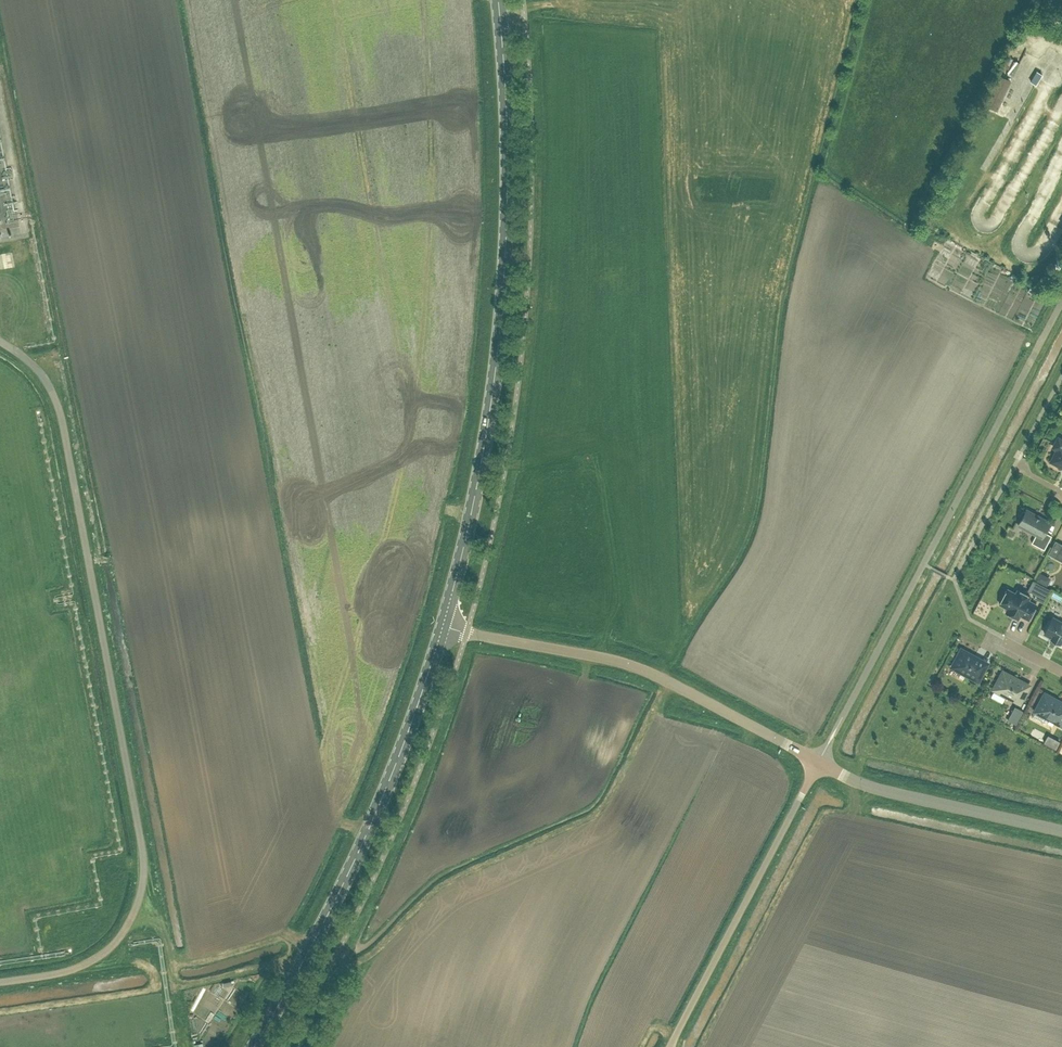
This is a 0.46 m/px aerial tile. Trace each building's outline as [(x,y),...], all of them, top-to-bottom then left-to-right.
[(1039,79),(1042,74),(1037,71),(1030,81),(1035,84),(1039,79)] [(986,106),(996,111),(1010,81),(1000,76),(986,106)] [(4,189),(11,220),(21,218),(15,187),(4,189)] [(1058,438),(1053,447),(1057,449),(1051,461),(1061,467),(1061,440),(1058,438)] [(1044,549),(1051,535),(1045,531),(1050,522),(1026,509),(1025,511),(1022,511),(1020,516),(1021,518),(1018,525),(1036,534),(1031,542),(1044,549)] [(1037,574),(1035,579),(1046,584),(1049,579),(1037,574)] [(1043,603),(1050,589),(1033,580),(1028,590),(1035,594),(1033,598),(1043,603)] [(1015,592),(1008,588),(999,604),(1007,608),(1005,611),(1019,618),(1020,615),(1028,619),(1036,604),(1028,599),(1030,596),(1017,589),(1015,592)] [(1052,617),(1044,632),(1052,636),(1051,638),(1059,642),(1060,641),(1061,642),(1061,622),(1052,617)] [(978,680),(987,663),(961,649),(952,666),(978,680)] [(1020,702),(1029,685),(1003,671),(994,688),(1020,702)] [(1061,723),(1061,702),(1045,693),(1036,711),(1061,724),(1061,723)] [(1023,710),(1015,706),(1008,719),(1015,723),(1023,710)] [(1056,750),(1061,741),(1057,738),(1051,747),(1056,750)]
